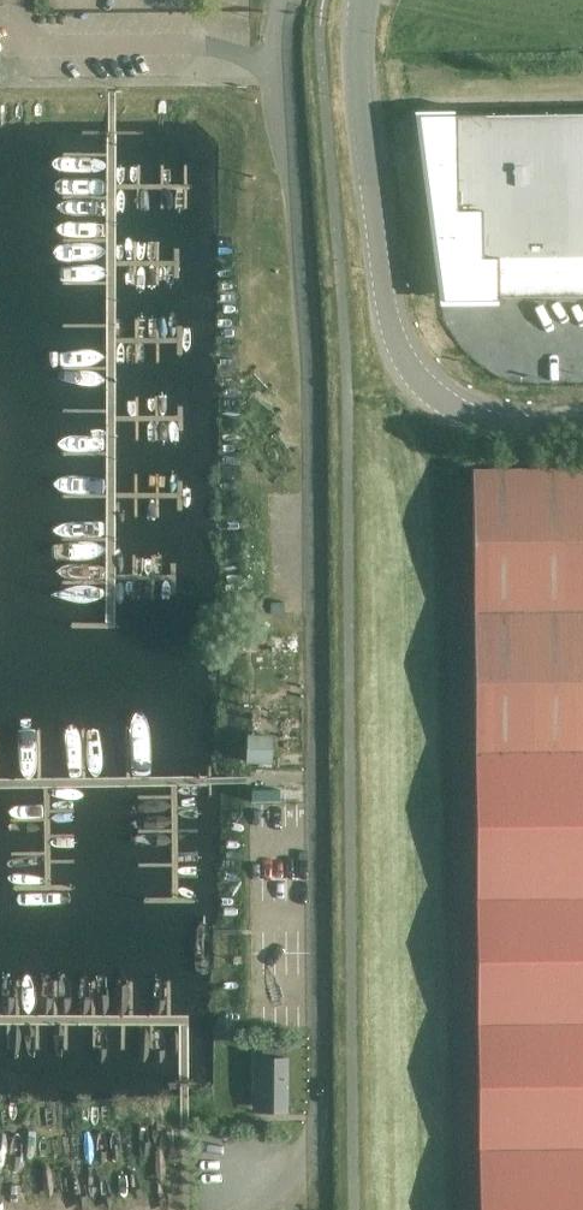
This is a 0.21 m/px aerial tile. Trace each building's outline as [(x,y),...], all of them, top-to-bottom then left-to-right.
[(456,260),(582,259),(582,115),(454,116),(456,260)] [(473,471),(480,1209),(582,1209),(582,470),(473,471)] [(200,645),(163,647),(167,755),(197,755),(200,645)] [(246,762),(271,763),(272,737),(247,736),(246,762)] [(252,1058),(252,1113),(287,1112),(286,1048),(261,1048),(261,1058),(252,1058)]
